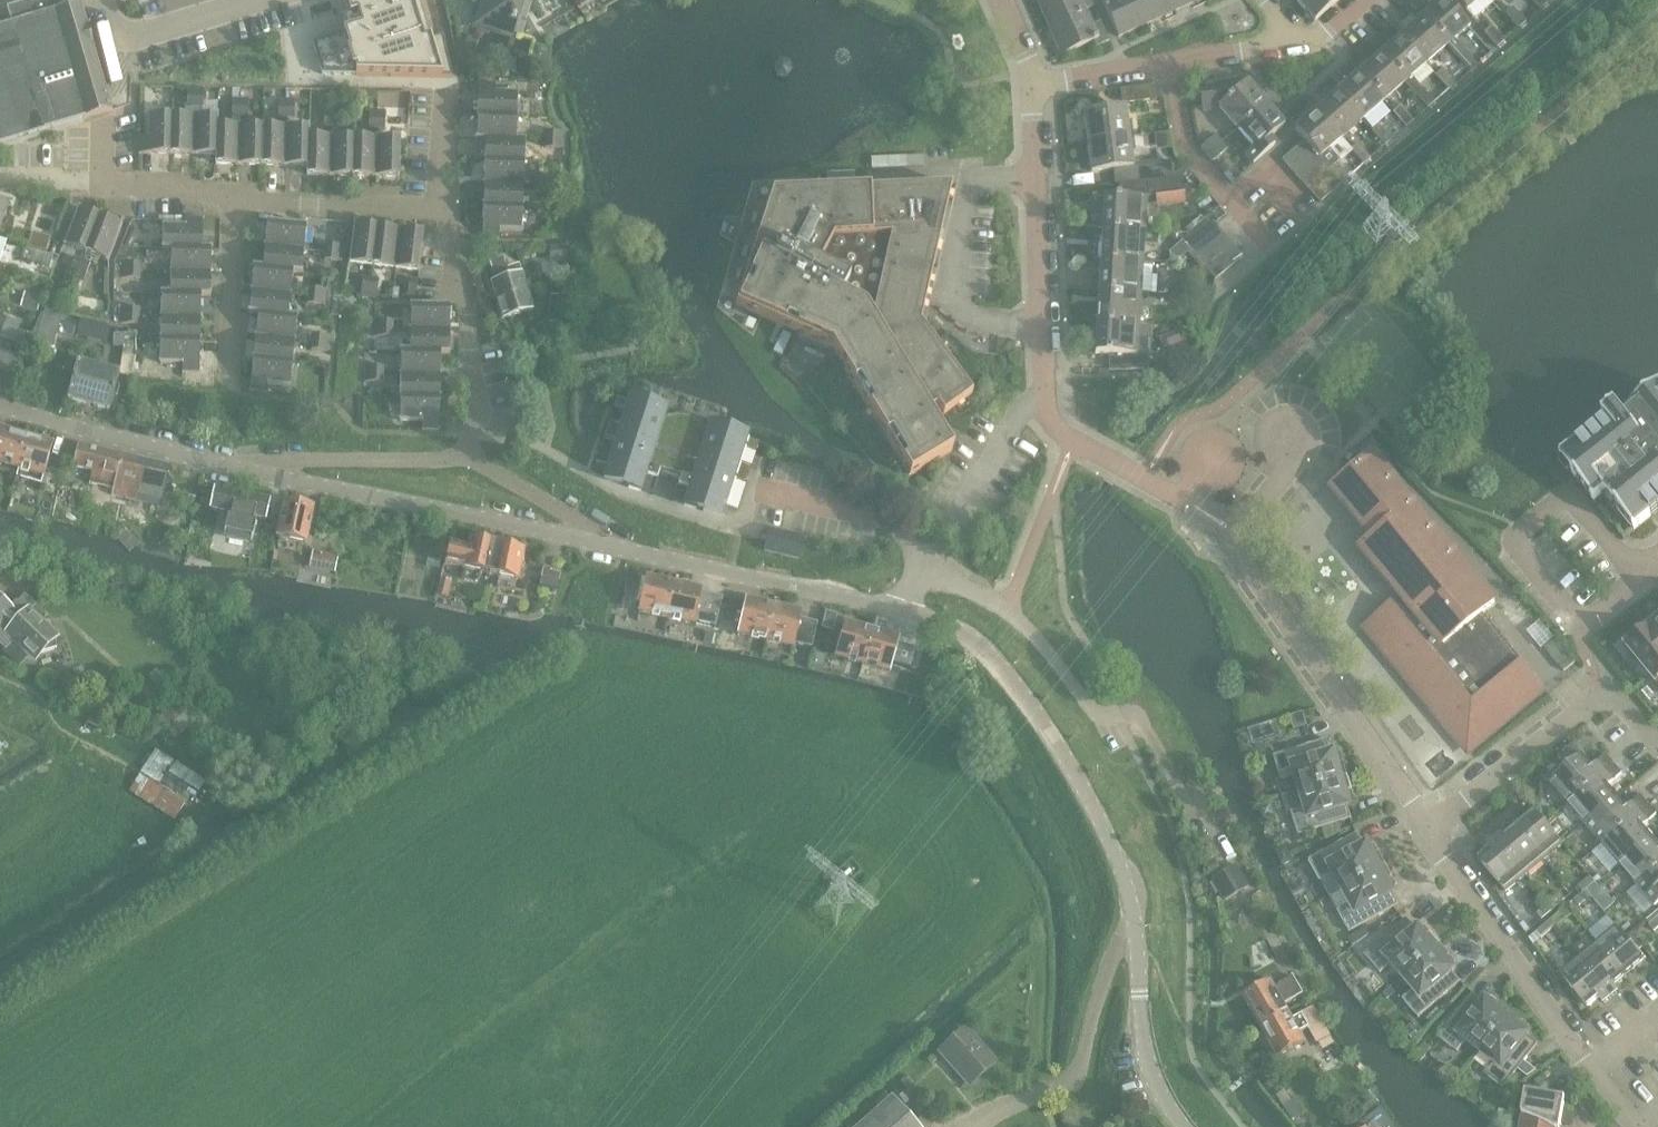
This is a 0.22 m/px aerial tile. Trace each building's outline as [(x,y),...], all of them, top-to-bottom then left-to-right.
[(350,18),(352,18),(355,30),(343,34),(344,34),(313,44),(323,75),(454,79),(445,36),(425,43),(422,31),(412,0),(345,0),(350,18)] [(484,4),(488,12),(484,25),(511,33),(521,0),(485,0),(484,4)] [(1048,28),(1085,11),(1086,13),(1094,9),(1090,0),(1035,0),(1048,28)] [(1102,1),(1120,39),(1149,26),(1136,0),(1105,0),(1102,1)] [(1149,26),(1177,13),(1171,0),(1136,0),(1149,26)] [(1177,13),(1204,0),(1171,0),(1177,13)] [(1295,2),(1314,23),(1341,0),(1298,0),(1295,2)] [(1471,72),(1478,66),(1455,40),(1469,28),(1444,0),(1423,18),(1423,19),(1447,46),(1448,46),(1471,72)] [(1471,19),(1476,19),(1493,5),(1494,0),(1455,0),(1471,19)] [(1541,10),(1548,4),(1544,0),(1532,0),(1541,10)] [(0,25),(0,143),(113,110),(81,2),(0,25)] [(1506,15),(1520,30),(1527,24),(1513,9),(1506,15)] [(1086,13),(1085,11),(1048,28),(1061,57),(1093,43),(1096,49),(1109,43),(1101,24),(1093,28),(1086,13)] [(1447,46),(1423,19),(1402,37),(1426,65),(1448,47),(1447,46)] [(1485,34),(1499,49),(1506,42),(1492,27),(1485,34)] [(1412,77),(1426,65),(1402,37),(1380,56),(1404,83),(1405,83),(1428,109),(1435,103),(1412,77)] [(1380,56),(1359,74),(1383,102),(1404,83),(1380,56)] [(1443,70),(1436,76),(1449,91),(1456,85),(1443,70)] [(1359,74),(1338,93),(1362,121),(1383,102),(1359,74)] [(1267,106),(1248,84),(1245,86),(1240,80),(1199,88),(1203,106),(1218,103),(1221,106),(1218,108),(1238,131),(1267,106)] [(515,117),(516,94),(494,92),(495,84),(479,83),(477,115),(515,117)] [(1156,100),(1154,86),(1121,91),(1123,105),(1156,100)] [(197,89),(187,89),(187,110),(196,110),(197,89)] [(196,110),(205,110),(206,90),(197,89),(196,110)] [(1338,93),(1316,112),(1340,139),(1362,121),(1338,93)] [(288,101),(280,100),(279,121),(287,121),(288,101)] [(242,101),(232,101),(232,121),(241,121),(242,101)] [(241,121),(250,122),(251,101),(242,101),(241,121)] [(296,101),(288,101),(287,121),(295,121),(296,101)] [(1285,128),(1267,106),(1238,131),(1253,149),(1245,155),(1253,166),(1275,147),(1270,140),(1285,128)] [(1401,107),(1394,113),(1407,128),(1413,122),(1414,121),(1401,107)] [(1130,137),(1126,109),(1084,115),(1088,142),(1130,137)] [(1340,139),(1316,112),(1294,131),(1304,142),(1305,141),(1315,153),(1324,164),(1333,174),(1342,185),(1350,178),(1338,164),(1341,162),(1330,149),(1340,139)] [(336,113),(327,113),(326,133),(336,133),(336,113)] [(336,133),(345,134),(345,113),(336,113),(336,133)] [(381,114),(372,113),(371,134),(380,134),(381,114)] [(380,134),(390,134),(390,114),(381,114),(380,134)] [(515,117),(477,115),(476,138),(523,140),(523,139),(514,139),(515,117)] [(170,116),(147,116),(146,138),(138,138),(138,155),(169,156),(170,116)] [(193,117),(170,116),(169,156),(192,157),(193,117)] [(216,117),(193,117),(192,157),(213,157),(213,165),(215,165),(216,117)] [(239,126),(217,126),(217,117),(216,117),(215,165),(238,166),(239,126)] [(262,127),(239,126),(238,166),(261,167),(262,127)] [(1379,126),(1373,131),(1386,146),(1392,141),(1379,126)] [(285,128),(262,127),(261,167),(284,167),(285,128)] [(308,128),(285,128),(284,167),(305,168),(305,177),(306,177),(308,128)] [(330,137),(309,137),(309,128),(308,128),(306,177),(329,177),(330,137)] [(566,134),(564,134),(546,133),(546,141),(565,142),(566,134)] [(1223,143),(1217,136),(1202,149),(1208,156),(1223,143)] [(353,138),(330,137),(329,177),(352,178),(353,138)] [(1133,167),(1130,137),(1088,142),(1091,172),(1133,167)] [(376,138),(353,138),(352,178),(375,179),(376,138)] [(399,139),(376,138),(375,179),(398,179),(399,139)] [(523,140),(476,138),(476,140),(485,140),(484,161),(522,163),(523,140)] [(546,141),(546,149),(563,149),(565,150),(565,142),(546,141)] [(1304,142),(1282,161),(1292,172),(1315,153),(1305,141),(1304,142)] [(1208,156),(1213,162),(1228,150),(1223,143),(1208,156)] [(1350,151),(1363,166),(1370,160),(1356,145),(1350,151)] [(1292,172),(1301,183),(1324,164),(1315,153),(1292,172)] [(904,157),(871,159),(872,170),(926,167),(925,156),(904,157)] [(522,163),(484,161),(483,184),(521,185),(522,163)] [(1183,177),(1183,175),(1173,176),(1171,164),(1138,167),(1139,181),(1148,180),(1148,181),(1183,177)] [(1333,174),(1324,164),(1301,183),(1310,193),(1333,174)] [(1320,204),(1342,185),(1333,174),(1310,193),(1320,204)] [(1185,194),(1183,177),(1148,181),(1148,182),(1119,187),(1119,199),(1105,198),(1103,229),(1144,232),(1146,200),(1150,197),(1185,194)] [(563,179),(562,179),(544,178),(544,187),(563,188),(563,179)] [(521,185),(483,184),(481,206),(520,208),(521,185)] [(544,189),(543,195),(561,196),(562,196),(563,189),(563,188),(544,187),(544,189)] [(772,195),(735,309),(832,352),(909,479),(952,452),(929,413),(937,408),(944,416),(972,395),(920,326),(951,187),(868,191),(772,195)] [(0,199),(0,226),(3,217),(8,202),(0,199)] [(520,208),(481,206),(480,238),(496,239),(497,230),(519,231),(520,208)] [(99,217),(77,208),(63,245),(85,253),(99,217)] [(121,225),(99,217),(85,253),(106,261),(121,225)] [(209,249),(200,249),(201,218),(184,218),(183,227),(162,227),(162,250),(209,251),(209,249)] [(1223,234),(1213,222),(1186,244),(1196,257),(1223,234)] [(304,226),(266,223),(264,246),(302,250),(304,226)] [(375,227),(352,224),(347,263),(371,266),(375,227)] [(399,230),(375,227),(371,266),(394,269),(399,230)] [(1143,245),(1158,246),(1159,233),(1144,232),(1103,229),(1101,260),(1142,263),(1143,245)] [(422,233),(399,230),(394,269),(417,272),(422,233)] [(1232,245),(1223,234),(1196,257),(1205,268),(1232,245)] [(1241,257),(1232,245),(1205,268),(1214,279),(1241,257)] [(302,250),(264,246),(262,267),(252,267),(252,268),(299,273),(302,250)] [(345,248),(328,246),(327,254),(344,257),(345,248)] [(26,247),(22,258),(50,268),(53,257),(26,247)] [(565,262),(565,249),(547,249),(547,263),(565,262)] [(209,251),(162,250),(170,251),(169,273),(209,273),(209,251)] [(344,257),(327,254),(326,263),(343,265),(344,257)] [(91,265),(76,259),(70,276),(85,282),(91,265)] [(504,259),(490,263),(492,272),(496,283),(492,284),(501,319),(531,311),(521,276),(510,279),(507,268),(504,259)] [(1142,263),(1101,260),(1100,291),(1141,294),(1142,263)] [(142,272),(142,263),(123,263),(122,272),(142,272)] [(299,273),(252,268),(250,290),(288,294),(291,273),(299,274),(299,273)] [(142,272),(122,272),(122,281),(142,282),(142,272)] [(209,273),(169,273),(169,294),(160,294),(160,295),(209,296),(209,273)] [(373,279),(364,278),(361,297),(370,298),(373,279)] [(370,298),(379,300),(382,281),(373,279),(370,298)] [(409,297),(417,297),(419,282),(410,281),(409,297)] [(288,294),(250,290),(248,313),(296,318),(296,317),(286,316),(288,294)] [(329,293),(311,291),(310,299),(328,301),(329,293)] [(1141,294),(1100,291),(1098,322),(1139,325),(1141,294)] [(25,293),(22,306),(39,311),(42,298),(25,293)] [(209,296),(160,295),(160,318),(199,319),(199,298),(209,298),(209,296)] [(567,298),(552,297),(551,297),(549,323),(564,324),(567,298)] [(328,301),(310,299),(309,307),(327,309),(328,301)] [(449,306),(410,305),(410,329),(449,330),(449,306)] [(142,318),(142,310),(121,310),(120,317),(142,318)] [(296,318),(248,313),(248,315),(258,316),(255,337),(293,341),(296,318)] [(142,318),(120,317),(120,325),(141,325),(142,318)] [(8,318),(2,334),(0,337),(13,342),(21,323),(8,318)] [(199,319),(160,318),(160,341),(199,341),(199,319)] [(81,320),(77,338),(107,344),(111,327),(81,320)] [(394,330),(395,322),(376,321),(376,329),(394,330)] [(1139,325),(1098,322),(1096,355),(1109,356),(1109,368),(1145,370),(1146,356),(1137,356),(1139,325)] [(394,330),(376,329),(375,337),(394,339),(394,330)] [(449,330),(410,329),(409,351),(401,351),(401,352),(448,353),(449,330)] [(136,334),(114,334),(114,348),(123,348),(135,348),(136,334)] [(333,338),(314,336),(313,344),(332,346),(333,338)] [(293,341),(255,337),(253,360),(291,364),(293,341)] [(199,341),(160,341),(159,365),(181,365),(181,373),(198,373),(199,341)] [(332,346),(313,344),(312,352),(331,355),(332,346)] [(14,377),(21,358),(0,350),(0,372),(14,377)] [(448,353),(401,352),(400,375),(439,376),(439,354),(448,354),(448,353)] [(291,364),(253,360),(250,393),(267,394),(268,385),(289,387),(291,364)] [(117,375),(77,366),(69,401),(108,411),(117,375)] [(384,377),(384,367),(366,366),(365,376),(384,377)] [(439,376),(400,375),(400,398),(438,399),(439,376)] [(384,377),(365,376),(365,386),(384,387),(384,377)] [(1624,419),(1617,409),(1605,420),(1609,425),(1562,462),(1625,540),(1635,531),(1657,513),(1657,391),(1624,419)] [(438,399),(400,398),(400,422),(421,422),(421,430),(437,431),(438,399)] [(667,418),(665,418),(667,414),(628,402),(617,398),(613,408),(625,412),(621,425),(609,422),(603,440),(615,443),(604,478),(623,484),(622,486),(641,492),(646,478),(646,477),(657,481),(660,472),(681,479),(678,488),(689,491),(688,492),(689,492),(684,506),(703,512),(704,510),(723,516),(734,482),(746,485),(752,467),(740,463),(744,450),(756,454),(759,444),(747,440),(709,427),(708,432),(706,430),(705,428),(704,427),(702,425),(700,424),(698,422),(697,421),(694,420),(692,419),(689,418),(686,417),(684,416),(681,416),(678,416),(676,416),(673,416),(671,417),(669,417),(667,418)] [(0,429),(0,464),(15,469),(26,437),(0,429)] [(52,445),(26,437),(15,469),(42,477),(52,445)] [(120,456),(78,445),(72,468),(92,473),(89,485),(112,491),(120,456)] [(1496,605),(1371,455),(1333,486),(1373,536),(1361,546),(1402,595),(1365,626),(1469,751),(1496,729),(1493,725),(1500,719),(1503,723),(1544,689),(1484,615),(1496,605)] [(120,456),(112,491),(111,496),(160,508),(170,468),(120,456)] [(272,499),(215,487),(210,511),(232,515),(231,518),(228,518),(225,534),(254,540),(256,524),(253,524),(254,520),(266,523),(272,499)] [(314,508),(283,501),(279,523),(276,538),(306,545),(314,508)] [(769,530),(764,552),(799,560),(804,537),(769,530)] [(467,547),(449,544),(444,566),(489,576),(497,545),(469,539),(467,547)] [(524,551),(497,545),(489,576),(517,582),(524,551)] [(314,550),(310,568),(336,573),(339,555),(314,550)] [(559,574),(543,571),(540,585),(557,588),(559,574)] [(647,578),(639,613),(667,619),(675,584),(647,578)] [(675,584),(667,619),(695,625),(695,624),(715,629),(721,602),(701,597),(703,590),(675,584)] [(1517,593),(1500,607),(1534,648),(1551,634),(1517,593)] [(5,650),(12,643),(29,659),(56,651),(48,623),(43,625),(30,612),(35,607),(25,598),(17,606),(19,607),(13,613),(0,601),(0,645),(5,650)] [(746,600),(738,635),(766,642),(774,606),(746,600)] [(774,606),(766,642),(794,648),(795,646),(811,650),(817,625),(800,621),(802,613),(774,606)] [(1650,627),(1657,638),(1657,620),(1650,627)] [(872,631),(844,623),(834,658),(862,666),(872,631)] [(1642,665),(1642,666),(1643,665),(1648,671),(1647,671),(1648,672),(1657,684),(1657,638),(1650,627),(1627,645),(1642,665)] [(873,631),(863,665),(891,673),(900,638),(873,631)] [(1576,663),(1556,640),(1545,649),(1564,672),(1576,663)] [(196,724),(180,704),(159,720),(175,740),(196,724)] [(1349,777),(1344,763),(1339,764),(1335,752),(1332,753),(1328,740),(1274,757),(1282,780),(1296,776),(1301,792),(1349,777)] [(1615,765),(1607,755),(1592,766),(1574,745),(1559,758),(1565,770),(1550,783),(1568,804),(1615,765)] [(131,793),(176,822),(203,779),(157,750),(131,793)] [(1609,786),(1623,774),(1615,765),(1568,804),(1585,825),(1618,797),(1609,786)] [(1301,792),(1306,808),(1292,813),(1299,836),(1352,819),(1348,807),(1352,806),(1348,793),(1353,792),(1349,777),(1301,792)] [(1649,805),(1641,796),(1627,808),(1618,797),(1585,825),(1603,845),(1649,805)] [(1620,865),(1653,838),(1643,827),(1657,815),(1649,805),(1603,845),(1620,865)] [(1563,845),(1535,811),(1516,828),(1544,861),(1563,845)] [(1544,861),(1516,828),(1505,837),(1501,832),(1494,838),(1526,876),(1544,861)] [(1368,844),(1365,845),(1358,834),(1310,861),(1322,882),(1335,875),(1343,890),(1386,866),(1379,852),(1374,855),(1368,844)] [(1526,876),(1494,838),(1486,845),(1490,849),(1478,859),(1506,893),(1526,876)] [(1653,838),(1620,865),(1637,886),(1657,868),(1657,844),(1653,838)] [(1283,849),(1277,851),(1280,859),(1289,855),(1287,850),(1283,849)] [(1289,855),(1280,859),(1283,866),(1289,864),(1291,860),(1289,855)] [(1213,879),(1226,902),(1249,889),(1236,866),(1213,879)] [(1343,890),(1351,905),(1338,912),(1350,933),(1399,906),(1392,894),(1395,893),(1389,882),(1394,879),(1386,866),(1343,890)] [(1637,886),(1655,907),(1657,905),(1657,868),(1637,886)] [(1596,883),(1591,877),(1579,887),(1584,893),(1587,891),(1596,883)] [(1587,891),(1584,893),(1575,901),(1580,907),(1592,897),(1587,891)] [(1549,904),(1554,910),(1566,900),(1561,894),(1549,904)] [(1537,914),(1543,920),(1554,910),(1549,904),(1537,914)] [(1549,923),(1554,929),(1566,918),(1561,913),(1549,923)] [(1649,926),(1654,932),(1657,929),(1657,919),(1649,926)] [(1419,927),(1416,930),(1407,920),(1365,956),(1381,974),(1392,965),(1403,978),(1441,945),(1431,933),(1427,937),(1419,927)] [(1538,933),(1543,938),(1554,929),(1549,923),(1538,933)] [(1367,927),(1349,940),(1354,947),(1372,935),(1367,927)] [(1645,960),(1617,927),(1597,943),(1625,976),(1645,960)] [(1625,976),(1597,943),(1579,958),(1611,996),(1618,990),(1615,986),(1625,976)] [(1403,978),(1414,990),(1403,1000),(1419,1019),(1461,982),(1453,972),(1455,970),(1447,960),(1451,957),(1441,945),(1403,978)] [(1611,996),(1579,958),(1560,974),(1588,1008),(1599,998),(1603,1003),(1611,996)] [(1285,1006),(1303,995),(1294,978),(1275,989),(1271,981),(1245,996),(1263,1027),(1288,1012),(1285,1006)] [(1511,1013),(1499,1003),(1496,1008),(1486,1000),(1484,1002),(1473,994),(1439,1038),(1458,1053),(1467,1041),(1480,1052),(1511,1013)] [(1318,1046),(1332,1037),(1315,1006),(1302,1014),(1303,1015),(1293,1020),(1288,1012),(1263,1027),(1280,1058),(1306,1043),(1301,1034),(1309,1029),(1318,1046)] [(1484,1074),(1504,1089),(1538,1045),(1528,1037),(1530,1034),(1520,1027),(1523,1022),(1511,1013),(1480,1052),(1494,1062),(1484,1074)] [(943,1055),(969,1084),(993,1062),(967,1033),(943,1055)] [(892,1097),(859,1126),(919,1126),(905,1111),(912,1104),(902,1093),(894,1100),(892,1097)] [(1565,1105),(1564,1105),(1558,1102),(1559,1099),(1526,1093),(1523,1115),(1525,1116),(1523,1126),(1561,1126),(1565,1105)] [(1375,1101),(1357,1114),(1364,1123),(1367,1126),(1381,1126),(1390,1121),(1375,1101)]
